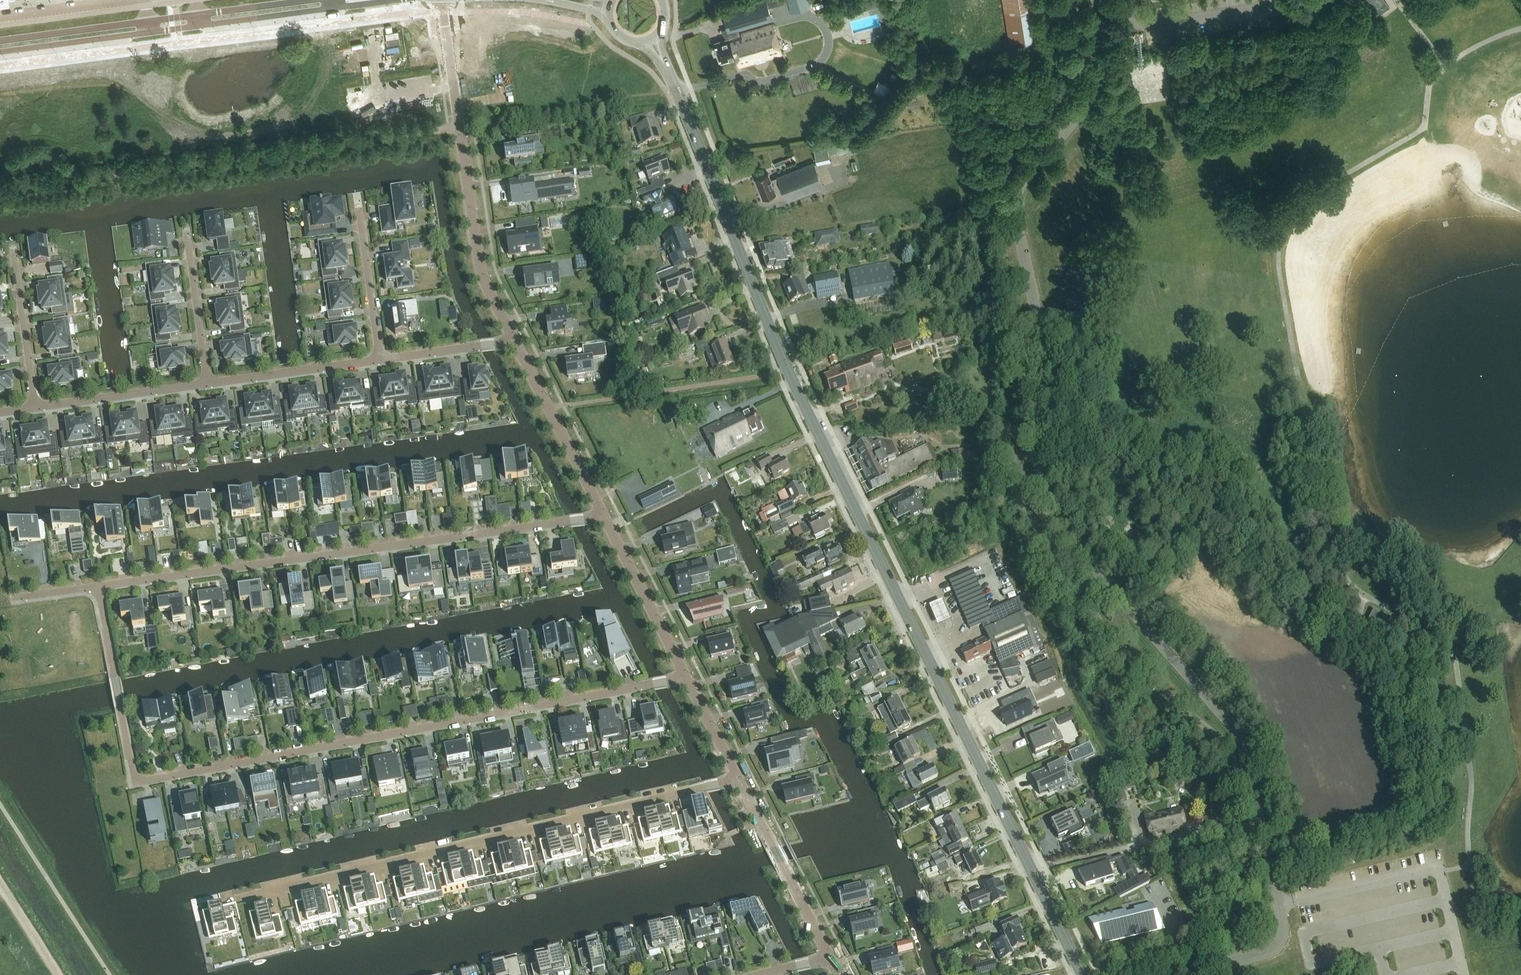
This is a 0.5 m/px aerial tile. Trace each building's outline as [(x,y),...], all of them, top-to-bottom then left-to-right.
[(715,43),(721,62),(736,58),(739,67),(782,54),(773,23),(738,34),(737,31),(772,21),(766,0),(723,13),(727,28),(721,30),(721,31),(722,31),(722,32),(723,33),(723,34),(724,34),(724,35),(725,36),(726,36),(726,37),(730,35),(731,39),(715,43)] [(793,12),(815,5),(814,0),(789,0),(793,12)] [(1011,53),(1043,47),(1035,0),(1002,0),(1011,53)] [(1385,0),(1365,0),(1377,16),(1389,6),(1385,0)] [(644,145),(663,140),(657,121),(648,124),(645,115),(629,120),(632,129),(636,128),(639,137),(642,136),(644,145)] [(533,145),(540,144),(539,136),(516,139),(517,147),(504,149),(506,162),(514,161),(515,167),(533,165),(532,158),(535,158),(533,145)] [(856,152),(854,139),(837,142),(837,140),(827,141),(827,140),(813,142),(816,162),(831,160),(829,153),(838,151),(839,152),(846,151),(846,154),(856,152)] [(640,149),(630,151),(632,158),(642,155),(640,149)] [(796,159),(794,155),(774,162),(776,168),(786,164),(786,163),(796,159)] [(664,158),(644,165),(651,186),(645,189),(647,194),(665,187),(663,181),(657,183),(655,178),(669,172),(664,158)] [(786,201),(824,187),(814,162),(777,177),(778,179),(771,181),(768,173),(755,178),(763,199),(776,194),(776,192),(782,190),(786,201)] [(534,179),(509,183),(511,201),(548,196),(549,200),(576,196),(573,180),(534,186),(534,179)] [(657,191),(665,188),(665,187),(647,194),(637,198),(635,201),(650,207),(651,211),(649,212),(646,218),(649,226),(661,221),(660,218),(663,217),(667,219),(670,214),(677,212),(672,199),(667,201),(661,199),(662,196),(661,195),(660,198),(657,191)] [(410,188),(392,191),(395,208),(392,208),(380,210),(383,232),(395,231),(394,224),(397,224),(397,225),(411,223),(410,217),(411,217),(411,214),(410,214),(409,210),(413,209),(410,188)] [(330,200),(312,203),(314,214),(309,215),(311,228),(306,229),(308,237),(335,234),(333,219),(343,218),(341,202),(331,203),(330,200)] [(218,247),(229,245),(228,238),(225,238),(222,215),(206,217),(209,241),(217,240),(218,247)] [(518,235),(507,236),(510,255),(521,253),(520,250),(528,249),(528,252),(540,251),(535,221),(516,224),(518,235)] [(137,249),(145,248),(145,251),(168,248),(166,234),(172,233),(170,223),(153,225),(139,227),(141,237),(135,238),(137,249)] [(683,229),(662,237),(665,244),(663,245),(665,252),(667,251),(673,266),(687,260),(684,254),(692,250),(683,229)] [(840,243),(837,230),(814,234),(816,247),(840,243)] [(632,243),(633,247),(641,244),(637,231),(631,233),(633,242),(632,243)] [(49,262),(46,240),(29,242),(32,264),(49,262)] [(320,260),(346,257),(345,249),(343,249),(342,245),(331,246),(330,240),(318,242),(320,260)] [(770,246),(759,248),(762,256),(787,253),(792,251),(789,243),(784,245),(783,243),(770,244),(770,246)] [(387,259),(385,260),(386,263),(387,272),(385,273),(387,281),(398,280),(398,283),(412,281),(411,271),(404,272),(403,264),(410,263),(408,248),(394,250),(395,258),(387,259)] [(787,253),(762,256),(763,258),(767,269),(774,268),(775,270),(792,267),(790,262),(795,260),(792,251),(787,253)] [(212,275),(237,272),(235,253),(222,255),(223,261),(212,263),(213,267),(210,267),(212,275)] [(575,256),(576,269),(592,267),(590,254),(575,256)] [(347,265),(346,257),(320,260),(323,279),(336,277),(335,271),(346,269),(345,265),(347,265)] [(50,263),(51,274),(63,273),(62,262),(50,263)] [(855,303),(895,295),(889,263),(849,271),(855,303)] [(148,284),(174,280),(173,273),(170,273),(170,269),(159,270),(158,264),(145,265),(148,284)] [(556,269),(525,273),(527,290),(558,286),(556,269)] [(690,286),(694,284),(690,271),(676,277),(673,269),(656,275),(660,285),(666,283),(669,293),(678,290),(681,298),(693,294),(690,286)] [(240,290),(237,272),(212,275),(213,283),(215,283),(216,287),(226,286),(227,292),(240,290)] [(792,275),(793,282),(783,286),(790,303),(805,297),(805,296),(810,294),(802,273),(792,275)] [(819,299),(840,295),(836,273),(815,277),(819,299)] [(39,299),(65,295),(62,277),(50,279),(51,285),(40,286),(40,291),(38,291),(39,299)] [(175,288),(174,280),(148,284),(151,303),(163,301),(162,295),(173,293),(173,289),(175,288)] [(326,302),(352,298),(351,290),(348,291),(348,286),(337,288),(336,281),(323,283),(326,302)] [(68,314),(65,295),(39,299),(40,307),(43,307),(43,311),(54,309),(55,316),(68,314)] [(217,317),(243,313),(241,295),(228,296),(229,303),(218,304),(219,309),(216,309),(217,317)] [(604,297),(592,298),(594,310),(605,308),(604,297)] [(353,306),(352,298),(326,302),(329,320),(341,319),(341,312),(351,311),(351,306),(353,306)] [(417,301),(395,304),(395,305),(397,304),(398,310),(392,311),(395,335),(408,333),(406,318),(418,317),(419,317),(417,301)] [(154,326),(180,322),(179,314),(176,315),(176,310),(165,312),(164,305),(151,307),(154,326)] [(709,324),(703,306),(675,317),(682,335),(689,332),(690,336),(706,330),(705,326),(709,324)] [(456,308),(448,309),(450,323),(458,322),(456,308)] [(552,317),(553,317),(553,321),(547,322),(548,327),(546,327),(548,338),(557,336),(556,334),(565,333),(565,334),(568,333),(571,332),(570,330),(572,330),(571,321),(569,321),(569,318),(567,319),(565,308),(551,310),(552,317)] [(246,332),(243,313),(217,317),(218,325),(221,324),(221,329),(232,327),(233,334),(246,332)] [(664,315),(650,320),(652,326),(662,322),(665,319),(664,315)] [(45,341),(71,337),(68,318),(56,320),(56,327),(46,328),(46,332),(44,333),(45,341)] [(181,330),(180,322),(154,326),(156,344),(169,342),(168,336),(179,335),(178,330),(181,330)] [(341,323),(326,325),(329,347),(341,345),(342,348),(351,346),(350,344),(356,343),(355,337),(357,336),(356,328),(342,330),(341,323)] [(235,345),(221,347),(223,355),(225,354),(226,361),(232,360),(232,363),(241,362),(240,359),(253,357),(250,336),(234,338),(235,345)] [(48,348),(49,353),(60,351),(61,357),(73,356),(71,337),(45,341),(46,348),(48,348)] [(688,355),(698,351),(699,355),(711,350),(719,369),(733,363),(725,342),(718,345),(715,337),(686,349),(688,355)] [(616,339),(608,340),(609,348),(617,347),(616,339)] [(893,345),(896,355),(912,350),(910,340),(893,345)] [(605,344),(583,347),(586,347),(587,359),(582,360),(582,359),(576,360),(569,361),(570,361),(567,362),(569,378),(572,378),(577,377),(577,378),(585,376),(593,375),(591,359),(604,357),(602,345),(605,344)] [(7,346),(0,347),(0,359),(7,358),(6,354),(8,354),(7,346)] [(169,347),(156,349),(159,371),(169,369),(169,371),(178,370),(178,368),(183,367),(182,360),(185,360),(184,352),(170,354),(169,347)] [(824,376),(831,394),(845,389),(846,393),(879,382),(873,365),(883,362),(879,352),(829,370),(830,374),(824,376)] [(835,354),(829,356),(831,364),(837,362),(835,354)] [(60,387),(68,385),(68,383),(78,382),(77,372),(82,372),(80,359),(62,362),(63,368),(49,370),(50,379),(53,378),(54,385),(59,384),(60,387)] [(442,372),(437,373),(441,400),(461,397),(459,382),(452,383),(450,369),(442,370),(442,372)] [(471,384),(464,385),(467,403),(479,401),(478,394),(488,393),(487,385),(489,384),(488,376),(486,376),(485,370),(478,371),(478,369),(469,370),(471,384)] [(433,371),(424,372),(426,387),(418,388),(420,403),(441,400),(437,373),(433,374),(433,371)] [(407,389),(405,375),(397,376),(397,379),(393,379),(396,401),(395,401),(396,404),(408,402),(409,406),(416,405),(414,388),(407,389)] [(6,394),(5,392),(11,391),(10,384),(13,384),(11,376),(0,377),(0,395),(6,394)] [(396,401),(393,379),(380,381),(380,384),(380,385),(380,387),(381,387),(381,393),(375,394),(377,409),(384,408),(384,403),(395,401),(396,401)] [(343,386),(343,383),(335,385),(337,399),(330,400),(332,413),(339,412),(339,409),(351,408),(348,385),(343,386)] [(361,383),(348,385),(351,408),(351,410),(371,407),(369,395),(362,396),(362,390),(362,389),(362,387),(361,387),(361,383)] [(308,391),(303,391),(307,416),(319,415),(319,417),(327,416),(325,401),(318,402),(316,387),(307,388),(308,391)] [(307,416),(303,391),(299,392),(298,390),(290,391),(292,405),(285,406),(287,424),(295,423),(295,420),(307,419),(307,416)] [(263,399),(259,399),(262,424),(274,422),(275,427),(279,426),(277,409),(273,409),(271,395),(263,396),(263,399)] [(247,413),(240,414),(243,434),(247,433),(246,426),(262,424),(259,399),(254,400),(254,397),(245,399),(247,413)] [(848,403),(850,412),(863,409),(861,400),(848,403)] [(218,405),(214,405),(217,430),(218,430),(229,428),(230,433),(238,432),(235,415),(228,416),(226,401),(218,402),(218,405)] [(217,430),(214,405),(201,407),(201,411),(201,413),(202,413),(203,419),(196,420),(198,435),(218,432),(218,430),(217,430)] [(467,409),(469,421),(478,420),(477,408),(467,409)] [(164,412),(164,410),(156,411),(158,425),(151,426),(153,439),(172,436),(169,412),(164,412)] [(182,410),(169,412),(172,436),(172,439),(185,437),(185,439),(193,438),(190,421),(184,422),(183,415),(183,413),(182,413),(182,410)] [(752,440),(750,437),(763,430),(762,428),(763,427),(761,424),(760,423),(753,410),(740,416),(739,414),(736,416),(735,415),(703,430),(716,458),(752,440)] [(129,417),(124,418),(128,443),(140,441),(141,446),(149,444),(146,427),(139,428),(137,414),(128,415),(129,417)] [(128,443),(124,418),(120,418),(119,416),(111,417),(113,432),(106,432),(108,445),(128,443)] [(84,422),(79,422),(83,447),(103,444),(101,432),(94,433),(92,418),(84,419),(84,422)] [(75,423),(74,421),(66,422),(68,436),(61,437),(63,448),(63,450),(83,447),(79,422),(75,423)] [(412,422),(414,436),(421,435),(421,434),(423,434),(422,428),(421,428),(420,421),(412,422)] [(59,458),(56,438),(49,439),(47,424),(39,426),(39,428),(35,429),(38,456),(51,454),(51,459),(59,458)] [(35,429),(22,430),(22,434),(22,436),(23,436),(24,442),(17,443),(19,461),(27,460),(26,457),(38,456),(35,429)] [(11,444),(4,445),(3,439),(3,437),(2,437),(2,433),(0,433),(0,459),(12,457),(11,444)] [(934,463),(934,462),(937,460),(929,444),(900,459),(892,442),(880,440),(873,444),(871,440),(867,442),(867,441),(856,447),(852,449),(861,467),(868,482),(869,481),(874,491),(886,485),(887,486),(934,463)] [(958,450),(958,462),(969,462),(968,449),(958,450)] [(514,455),(518,479),(534,477),(533,466),(527,466),(525,454),(514,455)] [(498,467),(500,481),(511,480),(518,479),(514,455),(503,457),(504,466),(498,467)] [(781,475),(790,470),(784,459),(772,464),(768,456),(756,462),(761,471),(768,467),(775,480),(782,476),(781,475)] [(490,467),(482,468),(481,468),(480,463),(473,464),(472,462),(460,463),(464,492),(476,490),(475,482),(483,481),(482,477),(491,475),(490,467)] [(423,468),(426,491),(443,489),(441,475),(435,475),(434,467),(423,468)] [(407,479),(409,494),(426,491),(423,468),(412,470),(413,479),(407,479)] [(956,470),(942,471),(943,481),(957,480),(956,470)] [(377,474),(381,498),(397,495),(395,481),(390,482),(389,473),(377,474)] [(361,481),(364,500),(381,498),(377,474),(366,476),(367,481),(361,481)] [(759,487),(766,483),(762,476),(755,480),(759,487)] [(332,481),(335,504),(352,502),(350,487),(344,488),(343,479),(332,481)] [(316,492),(318,506),(335,504),(332,481),(321,482),(322,491),(316,492)] [(672,482),(639,498),(644,508),(676,492),(672,482)] [(763,512),(759,514),(763,523),(769,520),(769,522),(770,521),(772,527),(792,517),(789,511),(795,508),(792,503),(806,496),(803,490),(804,490),(802,484),(801,484),(800,483),(786,490),(778,493),(783,503),(776,506),(776,507),(774,504),(770,506),(762,509),(763,512)] [(286,487),(289,510),(306,508),(304,494),(299,494),(298,485),(286,487)] [(271,498),(273,513),(289,510),(286,487),(275,489),(276,497),(271,498)] [(913,488),(900,494),(902,497),(889,503),(897,519),(910,513),(911,517),(924,510),(913,488)] [(252,492),(241,493),(244,517),(261,514),(259,500),(253,501),(252,492)] [(230,498),(224,498),(226,513),(232,512),(233,518),(244,517),(241,493),(229,495),(230,498)] [(186,504),(188,516),(200,514),(201,527),(214,525),(210,498),(198,499),(198,502),(186,504)] [(523,517),(531,516),(530,503),(521,505),(523,517)] [(150,506),(153,529),(170,527),(168,518),(163,519),(161,504),(150,506)] [(702,510),(708,520),(718,515),(713,505),(702,510)] [(135,525),(136,534),(153,532),(153,529),(150,506),(138,507),(141,524),(135,525)] [(452,508),(442,510),(444,523),(454,522),(452,508)] [(490,509),(491,517),(498,516),(497,508),(490,509)] [(105,523),(108,542),(121,540),(121,541),(126,540),(123,520),(122,520),(121,510),(95,513),(97,525),(101,524),(105,523)] [(394,516),(395,525),(407,523),(407,517),(406,514),(394,516)] [(773,527),(772,527),(775,535),(798,523),(804,536),(813,532),(817,539),(826,535),(824,531),(830,529),(829,527),(829,526),(828,522),(826,522),(823,515),(803,525),(798,515),(792,517),(772,527),(773,527)] [(69,530),(71,545),(77,544),(78,549),(84,548),(79,516),(52,519),(54,532),(69,530)] [(407,523),(408,527),(418,526),(417,516),(407,517),(407,523)] [(333,537),(343,536),(342,520),(332,521),(333,537)] [(9,525),(13,550),(22,549),(22,548),(26,548),(25,544),(41,542),(38,522),(38,521),(9,525)] [(675,554),(683,552),(682,550),(686,549),(684,539),(694,537),(691,523),(669,528),(671,536),(661,539),(665,554),(675,552),(675,554)] [(373,524),(361,525),(361,526),(362,532),(362,534),(374,533),(373,524)] [(309,526),(310,534),(311,542),(317,541),(315,525),(309,526)] [(270,535),(262,536),(263,547),(271,546),(270,540),(270,535)] [(270,540),(271,546),(271,547),(283,545),(282,539),(270,540)] [(546,560),(547,572),(562,570),(563,575),(571,574),(570,569),(582,567),(580,555),(575,556),(573,543),(561,545),(563,557),(546,560)] [(819,552),(817,548),(801,556),(807,569),(817,564),(817,565),(826,560),(829,566),(834,564),(834,565),(836,564),(835,563),(843,559),(843,558),(844,558),(842,553),(841,553),(837,545),(822,552),(822,551),(819,552)] [(197,549),(198,558),(209,557),(208,548),(197,549)] [(735,560),(733,548),(726,550),(729,562),(735,560)] [(517,551),(520,574),(532,573),(532,577),(543,576),(540,558),(530,559),(529,549),(517,551)] [(507,563),(497,564),(499,577),(520,574),(517,551),(505,553),(507,563)] [(468,558),(471,585),(494,581),(491,565),(481,566),(479,556),(468,558)] [(447,571),(449,585),(459,584),(459,586),(469,585),(470,585),(471,585),(468,558),(456,560),(457,569),(447,571)] [(83,562),(84,573),(93,572),(92,561),(83,562)] [(673,568),(679,595),(691,592),(688,579),(708,574),(704,561),(673,568)] [(780,561),(773,564),(777,572),(783,569),(780,561)] [(418,565),(422,592),(444,589),(442,572),(431,573),(430,563),(418,565)] [(397,578),(399,596),(422,592),(418,565),(406,566),(408,576),(397,578)] [(983,625),(985,630),(1002,671),(1019,668),(1014,657),(1037,648),(1044,645),(1032,616),(1025,619),(1017,600),(990,611),(971,569),(949,579),(971,630),(983,625)] [(359,571),(361,585),(370,584),(373,600),(391,597),(389,584),(383,584),(381,570),(367,572),(367,570),(359,571)] [(822,593),(823,592),(824,595),(821,595),(821,597),(809,599),(811,614),(831,610),(828,597),(827,597),(826,591),(833,588),(836,593),(841,591),(841,592),(848,589),(848,587),(855,584),(852,576),(852,575),(851,573),(850,572),(849,570),(830,580),(829,579),(818,584),(822,593)] [(319,581),(321,593),(333,592),(335,604),(355,601),(352,585),(345,586),(344,576),(338,577),(338,576),(331,577),(331,579),(319,581)] [(279,586),(281,598),(291,597),(293,610),(304,608),(304,613),(315,611),(312,593),(303,594),(301,581),(289,583),(289,585),(279,586)] [(250,600),(252,613),(274,610),(271,593),(262,594),(260,583),(253,584),(253,587),(239,589),(241,602),(250,600)] [(750,585),(725,590),(727,595),(751,589),(750,585)] [(212,606),(214,621),(233,618),(231,603),(224,603),(223,592),(198,595),(200,607),(212,606)] [(181,623),(182,628),(181,628),(194,626),(191,608),(184,609),(182,594),(174,596),(175,598),(158,601),(160,613),(172,611),(174,624),(181,623)] [(686,607),(685,608),(686,608),(690,607),(694,623),(693,624),(694,624),(704,622),(704,621),(703,619),(721,615),(717,601),(723,599),(686,607)] [(120,607),(122,618),(131,617),(134,636),(146,635),(143,609),(140,609),(139,603),(120,606),(120,607)] [(930,608),(938,627),(951,621),(943,603),(930,608)] [(797,608),(792,613),(798,617),(801,612),(797,608)] [(773,624),(763,628),(765,633),(764,634),(777,661),(810,645),(820,666),(831,660),(820,637),(842,627),(847,638),(865,630),(858,616),(841,624),(839,620),(839,619),(838,620),(835,612),(833,610),(831,610),(811,614),(809,615),(809,616),(795,618),(793,620),(775,628),(773,624)] [(610,615),(596,618),(598,630),(604,629),(604,633),(600,635),(608,649),(610,663),(630,653),(610,615)] [(566,627),(554,629),(558,649),(558,652),(574,649),(571,636),(568,637),(566,627)] [(544,641),(541,642),(543,652),(558,649),(554,629),(543,631),(544,641)] [(719,640),(708,642),(711,658),(733,653),(729,637),(731,637),(730,631),(718,634),(719,640)] [(527,639),(505,643),(507,654),(518,652),(522,674),(534,672),(527,639)] [(849,665),(863,658),(867,667),(845,678),(880,661),(874,648),(871,649),(867,641),(845,653),(847,658),(846,659),(849,665)] [(483,642),(465,646),(466,654),(458,656),(460,669),(475,667),(475,670),(488,667),(486,658),(489,657),(487,645),(484,646),(483,642)] [(429,653),(433,677),(448,674),(444,650),(429,653)] [(829,655),(831,659),(840,655),(838,651),(829,655)] [(414,660),(419,684),(434,681),(433,677),(429,653),(421,654),(421,659),(414,660)] [(403,689),(411,688),(408,672),(402,673),(399,658),(383,661),(385,672),(379,673),(379,671),(378,672),(380,683),(381,683),(381,682),(387,680),(387,682),(401,679),(403,689)] [(1054,659),(1035,667),(1043,684),(1062,676),(1054,659)] [(887,674),(886,674),(880,661),(845,678),(848,683),(853,681),(853,682),(870,673),(874,680),(887,674)] [(350,668),(355,693),(367,690),(367,691),(362,665),(350,668)] [(737,699),(743,698),(756,694),(749,667),(736,670),(738,678),(739,678),(740,681),(729,684),(731,694),(733,700),(737,699)] [(342,695),(355,693),(350,668),(338,670),(337,669),(342,696),(342,695)] [(316,699),(317,706),(328,704),(324,683),(327,683),(325,672),(312,675),(312,678),(307,679),(307,678),(304,679),(299,680),(301,692),(308,691),(310,700),(316,699)] [(585,673),(578,674),(580,686),(587,685),(585,673)] [(499,690),(496,676),(488,678),(491,692),(499,690)] [(273,686),(265,688),(268,704),(277,702),(277,706),(291,703),(287,680),(273,682),(273,686)] [(542,681),(544,693),(551,692),(549,680),(542,681)] [(1067,692),(1063,680),(1037,687),(1040,699),(1067,692)] [(872,684),(861,689),(865,696),(877,693),(872,684)] [(238,689),(236,689),(242,721),(249,719),(248,712),(255,711),(250,687),(238,689)] [(230,698),(223,699),(227,723),(240,721),(242,721),(236,689),(229,691),(230,698)] [(882,699),(879,692),(869,697),(872,703),(882,699)] [(1000,711),(1007,726),(1032,715),(1027,703),(1033,700),(1029,692),(1014,698),(1016,704),(1000,711)] [(203,695),(188,698),(193,724),(201,722),(204,722),(205,726),(206,726),(205,723),(216,721),(211,697),(204,698),(203,695)] [(877,708),(884,721),(904,712),(897,698),(877,708)] [(172,702),(157,704),(163,732),(177,730),(175,723),(176,723),(172,702)] [(757,711),(744,714),(745,721),(743,722),(745,730),(755,728),(755,726),(766,723),(763,709),(769,708),(767,702),(756,705),(757,711)] [(157,704),(143,707),(147,729),(157,727),(158,733),(163,732),(157,704)] [(407,706),(409,718),(421,717),(420,704),(407,706)] [(338,707),(341,721),(346,719),(344,706),(338,707)] [(654,707),(640,709),(642,719),(634,721),(637,734),(645,732),(651,731),(651,729),(664,727),(662,716),(658,717),(656,709),(655,710),(654,707)] [(290,728),(301,726),(298,709),(287,711),(290,728)] [(335,723),(332,710),(325,711),(328,725),(335,723)] [(1065,724),(1077,718),(1073,711),(1061,716),(1065,724)] [(898,731),(903,728),(904,729),(908,727),(909,726),(910,725),(904,712),(884,721),(888,728),(895,725),(898,731)] [(382,725),(380,713),(374,714),(376,726),(382,725)] [(606,716),(599,717),(601,726),(599,727),(602,740),(612,739),(613,744),(628,742),(624,723),(618,724),(618,723),(617,723),(615,724),(613,715),(612,715),(611,713),(606,714),(606,716)] [(584,720),(571,723),(575,745),(587,743),(589,752),(596,751),(592,733),(586,734),(584,720)] [(1036,735),(1029,739),(1036,755),(1048,750),(1047,748),(1055,744),(1052,737),(1054,736),(1053,734),(1058,732),(1053,721),(1034,729),(1036,735)] [(571,723),(558,725),(561,739),(555,740),(556,745),(558,758),(565,757),(563,747),(575,745),(571,723)] [(538,747),(528,731),(523,732),(528,759),(536,757),(543,769),(550,768),(546,745),(538,747)] [(770,740),(772,740),(775,750),(765,752),(770,774),(794,768),(792,763),(799,761),(796,747),(801,746),(798,733),(805,731),(770,739),(770,740)] [(895,733),(882,739),(885,745),(898,739),(895,733)] [(508,735),(494,737),(499,765),(512,762),(513,765),(520,764),(517,750),(511,751),(508,735)] [(494,737),(481,740),(483,753),(477,754),(481,772),(488,771),(487,767),(499,765),(494,737)] [(209,740),(208,740),(210,751),(211,751),(211,750),(219,749),(217,739),(209,740)] [(912,740),(902,745),(895,748),(903,766),(894,771),(896,776),(916,766),(913,759),(920,756),(912,740)] [(464,744),(444,748),(448,768),(467,765),(466,763),(474,761),(470,744),(464,745),(464,744)] [(427,750),(411,753),(412,761),(410,761),(412,771),(414,771),(416,781),(432,778),(439,777),(436,762),(429,763),(427,750)] [(390,757),(374,760),(379,788),(395,785),(394,782),(401,780),(397,760),(390,762),(390,757)] [(1068,780),(1063,770),(1066,769),(1062,761),(1038,772),(1046,791),(1049,790),(1050,792),(1057,789),(1056,786),(1068,780)] [(369,790),(367,776),(366,770),(359,772),(358,763),(345,765),(350,791),(362,789),(362,791),(369,790)] [(345,765),(332,768),(335,784),(329,785),(331,797),(338,796),(337,793),(350,791),(345,765)] [(827,766),(820,768),(822,775),(829,773),(827,766)] [(922,784),(937,777),(932,766),(919,773),(916,766),(896,776),(905,772),(914,790),(923,786),(922,784)] [(311,770),(301,771),(308,806),(307,802),(327,798),(323,780),(317,781),(315,772),(316,772),(316,771),(312,772),(311,770)] [(292,776),(288,776),(288,777),(290,786),(284,787),(288,806),(307,802),(308,806),(301,771),(292,773),(292,776)] [(797,785),(782,789),(786,804),(813,798),(810,783),(815,782),(813,775),(795,779),(797,785)] [(1117,782),(1122,802),(1127,800),(1124,791),(1133,789),(1130,778),(1123,780),(1124,782),(1122,783),(1121,781),(1117,782)] [(267,781),(251,784),(255,804),(268,802),(270,811),(280,809),(278,799),(274,782),(268,783),(267,781)] [(230,785),(223,787),(228,812),(239,810),(239,807),(245,805),(246,805),(247,805),(240,790),(240,791),(236,792),(235,786),(230,787),(230,785)] [(216,790),(211,791),(212,796),(208,797),(208,796),(207,813),(208,813),(208,812),(215,812),(216,814),(228,812),(223,787),(216,788),(216,790)] [(944,790),(924,800),(921,802),(921,803),(919,804),(921,808),(923,807),(931,804),(934,810),(944,805),(945,807),(949,805),(949,803),(950,802),(944,790)] [(172,809),(172,806),(171,806),(176,835),(188,832),(187,826),(200,823),(200,824),(201,824),(196,795),(198,794),(198,793),(180,797),(182,807),(172,809)] [(898,813),(917,803),(913,796),(894,805),(898,813)] [(682,810),(683,812),(688,832),(689,839),(703,835),(703,836),(706,835),(722,831),(708,802),(704,803),(704,800),(695,802),(695,803),(692,803),(693,807),(682,810)] [(151,844),(168,841),(160,802),(156,803),(155,802),(144,804),(151,844)] [(1190,820),(1184,822),(1181,809),(1154,816),(1154,814),(1144,816),(1149,834),(1165,830),(1166,834),(1186,829),(1186,828),(1205,823),(1208,833),(1229,828),(1225,811),(1203,817),(1203,815),(1189,818),(1190,820)] [(665,811),(656,813),(663,839),(681,834),(680,828),(678,821),(677,818),(671,820),(669,810),(665,811)] [(1070,838),(1081,833),(1082,833),(1082,832),(1083,832),(1084,831),(1084,830),(1084,829),(1084,828),(1084,827),(1084,826),(1076,811),(1051,823),(1058,838),(1068,834),(1070,838)] [(663,839),(656,813),(654,813),(645,815),(646,819),(638,821),(644,843),(663,839)] [(933,820),(942,838),(962,828),(956,816),(949,819),(946,813),(933,820)] [(683,816),(677,818),(678,821),(680,828),(686,827),(683,816)] [(616,821),(607,824),(613,850),(632,845),(629,832),(628,829),(622,831),(620,821),(616,822),(616,821)] [(596,830),(589,832),(594,852),(594,854),(613,850),(607,824),(604,824),(595,826),(596,830)] [(962,828),(942,838),(950,855),(963,849),(960,844),(968,840),(962,828)] [(566,831),(558,834),(564,860),(583,855),(580,842),(579,842),(579,839),(573,841),(570,831),(566,832),(566,831)] [(543,854),(537,856),(539,863),(544,862),(545,864),(564,860),(558,834),(555,834),(546,836),(547,840),(540,842),(543,854)] [(1066,844),(1070,854),(1079,849),(1076,840),(1066,844)] [(225,843),(226,851),(235,850),(233,841),(225,843)] [(518,845),(509,848),(515,874),(534,869),(533,864),(539,863),(536,852),(530,853),(524,855),(522,845),(518,846),(518,845)] [(498,854),(491,856),(492,859),(496,876),(496,878),(515,874),(509,848),(506,848),(497,850),(498,854)] [(975,853),(967,857),(964,852),(954,857),(958,865),(966,861),(972,874),(983,869),(982,868),(983,867),(981,861),(979,862),(975,853)] [(468,855),(460,858),(466,884),(485,879),(482,866),(481,863),(475,865),(472,855),(468,856),(468,855)] [(933,860),(936,866),(946,861),(944,855),(933,860)] [(1086,870),(1079,873),(1081,877),(1086,887),(1113,878),(1109,865),(1117,862),(1123,876),(1127,874),(1131,883),(1116,890),(1120,898),(1150,882),(1146,875),(1139,878),(1133,865),(1130,867),(1124,856),(1112,860),(1111,857),(1083,863),(1086,870)] [(442,866),(446,886),(447,888),(466,884),(460,858),(457,858),(448,860),(449,864),(442,866)] [(596,858),(590,860),(592,870),(598,868),(596,858)] [(937,867),(923,872),(926,879),(955,866),(952,859),(947,861),(946,861),(936,866),(937,867)] [(420,869),(411,871),(411,872),(417,898),(436,893),(442,891),(438,876),(426,879),(424,869),(420,870),(420,869)] [(411,872),(411,871),(409,872),(399,874),(400,878),(393,880),(399,902),(417,898),(411,872)] [(370,879),(362,881),(362,882),(368,907),(387,903),(386,898),(391,897),(388,886),(383,887),(377,889),(374,879),(370,879)] [(362,882),(362,881),(359,882),(350,884),(351,888),(344,890),(349,912),(368,907),(362,882)] [(950,893),(964,890),(962,882),(948,885),(950,893)] [(986,891),(967,898),(973,912),(992,905),(1006,900),(999,882),(985,888),(986,891)] [(847,887),(837,890),(839,897),(839,900),(840,902),(841,908),(851,906),(859,904),(860,906),(860,904),(869,902),(869,901),(873,900),(871,891),(867,892),(865,883),(856,885),(855,884),(847,886),(847,887)] [(322,893),(313,895),(313,896),(319,921),(338,917),(335,904),(334,901),(328,903),(326,892),(322,893)] [(319,921),(313,896),(313,895),(311,896),(302,898),(302,902),(295,904),(301,926),(319,921)] [(755,901),(730,908),(733,920),(735,919),(749,915),(752,920),(751,921),(758,935),(769,929),(755,901)] [(1126,910),(1088,919),(1088,920),(1095,918),(1101,943),(1157,929),(1151,904),(1133,908),(1134,912),(1127,914),(1126,911),(1126,910)] [(208,908),(209,911),(203,913),(204,916),(208,933),(214,931),(215,938),(232,935),(237,933),(234,921),(233,919),(225,920),(223,908),(222,905),(217,906),(208,908)] [(717,910),(702,914),(709,938),(719,935),(721,941),(728,940),(723,919),(719,920),(717,910)] [(872,917),(870,910),(857,913),(859,920),(850,922),(853,936),(856,935),(856,937),(864,935),(863,933),(877,930),(874,916),(872,917)] [(269,911),(248,916),(253,937),(260,935),(262,943),(284,937),(279,921),(272,923),(269,911)] [(709,938),(702,914),(689,917),(691,927),(687,928),(691,942),(702,939),(703,942),(709,940),(709,942),(710,942),(709,938)] [(1017,919),(1001,926),(1006,939),(1021,932),(1019,928),(1020,927),(1017,919)] [(671,921),(660,924),(665,948),(684,942),(680,929),(675,930),(671,921)] [(974,927),(976,934),(990,928),(987,922),(974,927)] [(644,938),(647,951),(665,948),(660,924),(647,927),(649,936),(644,938)] [(633,955),(635,966),(643,965),(639,947),(634,948),(630,929),(629,929),(629,931),(614,935),(615,939),(618,953),(619,953),(620,958),(633,955)] [(1017,949),(1026,944),(1021,932),(993,945),(1000,961),(1019,952),(1017,949)] [(593,972),(605,969),(603,962),(606,962),(602,946),(599,947),(598,939),(585,942),(587,950),(578,952),(582,968),(591,965),(593,972)] [(904,950),(902,942),(896,943),(898,952),(904,950)] [(869,960),(873,974),(874,974),(899,969),(893,947),(880,950),(882,955),(881,957),(869,960)] [(553,974),(571,970),(568,957),(562,958),(560,949),(547,952),(553,974)] [(547,952),(535,955),(537,965),(531,966),(533,974),(553,974),(547,952)] [(507,974),(527,974),(525,967),(519,968),(517,959),(504,962),(507,974)] [(995,960),(975,965),(977,974),(997,969),(995,960)] [(504,962),(492,965),(494,974),(493,974),(507,974),(504,962)] [(706,965),(708,974),(716,973),(714,963),(706,965)] [(716,966),(718,974),(720,974),(724,974),(722,964),(716,966)]
